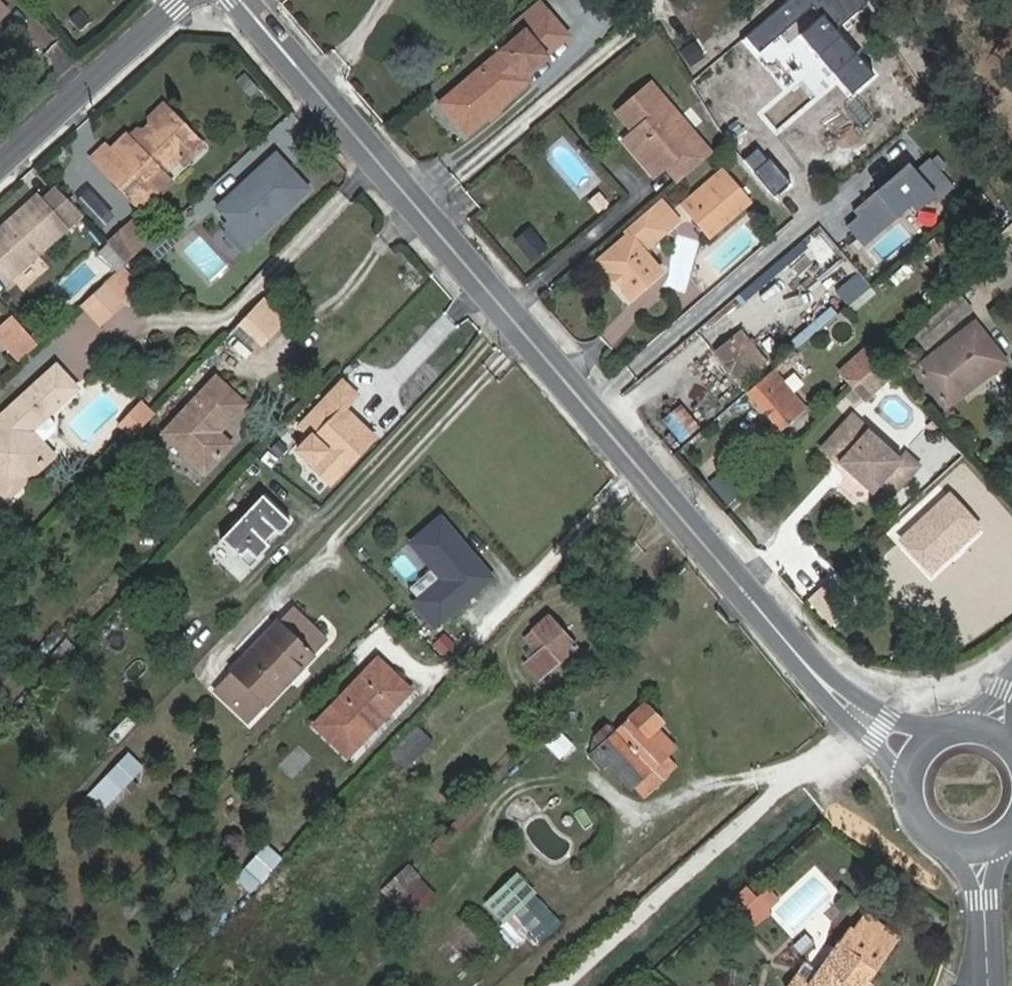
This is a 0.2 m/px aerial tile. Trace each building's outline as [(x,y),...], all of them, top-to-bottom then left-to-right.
[(746,37),(758,52),(794,23),(851,93),(874,74),(837,28),(868,2),(867,0),(791,0),(746,37)] [(518,78),(541,58),(513,25),(490,45),(500,56),(439,109),(463,136),(524,85),(518,78)] [(697,38),(680,49),(692,67),(708,56),(697,38)] [(677,182),(712,153),(681,115),(653,81),(617,112),(633,129),(642,140),(642,148),(634,153),(649,171),(664,156),(669,162),(664,166),(677,182)] [(165,106),(131,138),(138,147),(144,145),(148,140),(144,136),(171,112),(165,106)] [(138,147),(131,138),(128,135),(111,151),(106,145),(93,158),(142,213),(174,184),(166,177),(182,162),(178,158),(197,142),(171,112),(144,136),(148,140),(144,145),(138,147)] [(642,140),(633,129),(621,138),(634,153),(642,148),(642,140)] [(178,158),(182,162),(189,169),(205,150),(197,142),(178,158)] [(926,151),(846,221),(865,243),(911,203),(927,221),(961,192),(926,151)] [(245,248),(309,189),(276,153),(249,178),(252,181),(243,189),(240,186),(217,207),(230,221),(224,225),(245,248)] [(653,175),(664,166),(669,162),(664,156),(649,171),(653,175)] [(719,172),(681,206),(709,236),(747,202),(719,172)] [(0,233),(0,264),(13,279),(82,216),(58,190),(43,203),(38,198),(0,233)] [(636,276),(644,286),(659,273),(641,252),(677,221),(660,201),(623,232),(626,236),(596,262),(620,289),(636,276)] [(146,245),(159,260),(184,239),(172,224),(146,245)] [(546,246),(530,227),(515,240),(531,260),(546,246)] [(126,263),(141,250),(122,229),(107,243),(108,244),(115,252),(126,263)] [(845,303),(869,282),(825,231),(801,252),(845,303)] [(108,244),(98,252),(106,260),(115,252),(108,244)] [(115,252),(106,260),(116,272),(126,263),(115,252)] [(102,286),(121,306),(140,288),(121,268),(102,286)] [(629,299),(644,286),(636,276),(620,289),(629,299)] [(102,286),(79,306),(98,327),(121,306),(102,286)] [(267,346),(289,314),(262,295),(239,328),(267,346)] [(915,334),(926,347),(970,309),(958,295),(915,334)] [(18,362),(37,344),(13,317),(0,329),(0,342),(18,362)] [(946,406),(1003,362),(976,327),(918,370),(946,406)] [(895,330),(850,370),(857,378),(898,342),(897,339),(901,336),(895,330)] [(740,351),(749,343),(742,334),(716,356),(739,383),(765,361),(757,352),(747,360),(740,351)] [(757,352),(749,343),(740,351),(747,360),(757,352)] [(854,388),(864,400),(887,378),(877,366),(854,388)] [(0,419),(0,494),(5,499),(50,457),(38,443),(29,432),(45,418),(75,389),(56,368),(0,419)] [(751,396),(780,430),(806,408),(776,373),(751,396)] [(162,435),(204,475),(231,446),(218,434),(244,405),(214,378),(162,435)] [(298,429),(308,438),(295,453),(329,484),(373,438),(344,410),(356,396),(342,382),(298,429)] [(137,418),(127,430),(134,437),(150,419),(139,408),(132,414),(137,418)] [(132,414),(122,426),(127,430),(137,418),(132,414)] [(51,424),(45,418),(29,432),(38,443),(50,432),(51,424)] [(851,418),(821,451),(838,466),(841,463),(848,470),(845,473),(871,496),(879,487),(891,497),(917,468),(904,457),(899,462),(851,418)] [(841,463),(838,466),(845,473),(848,470),(841,463)] [(262,495),(221,539),(250,566),(292,523),(262,495)] [(948,497),(901,542),(931,574),(978,529),(948,497)] [(496,575),(439,509),(405,539),(438,576),(407,603),(432,631),(496,575)] [(401,553),(392,563),(409,579),(418,568),(401,553)] [(294,608),(213,691),(247,722),(327,640),(294,608)] [(524,639),(536,652),(524,664),(538,680),(574,646),(548,617),(524,639)] [(377,660),(314,725),(347,757),(410,690),(377,660)] [(644,705),(600,746),(612,758),(635,783),(666,756),(674,748),(657,729),(662,724),(644,705)] [(564,729),(547,742),(560,760),(578,747),(564,729)] [(430,743),(417,730),(391,754),(405,768),(430,743)] [(302,789),(323,769),(300,744),(278,763),(302,789)] [(612,758),(600,746),(589,756),(601,768),(612,758)] [(131,751),(77,804),(93,821),(147,767),(131,751)] [(675,766),(666,756),(635,783),(646,796),(667,776),(666,775),(675,766)] [(242,879),(253,890),(284,860),(274,849),(242,879)] [(514,875),(479,906),(523,956),(559,925),(514,875)] [(419,876),(405,893),(426,910),(440,892),(419,876)] [(749,883),(734,899),(758,922),(773,907),(749,883)] [(819,971),(809,985),(796,978),(790,985),(864,985),(868,980),(888,952),(885,950),(897,935),(867,913),(854,931),(850,928),(819,971)] [(809,985),(819,971),(807,963),(796,978),(809,985)]
